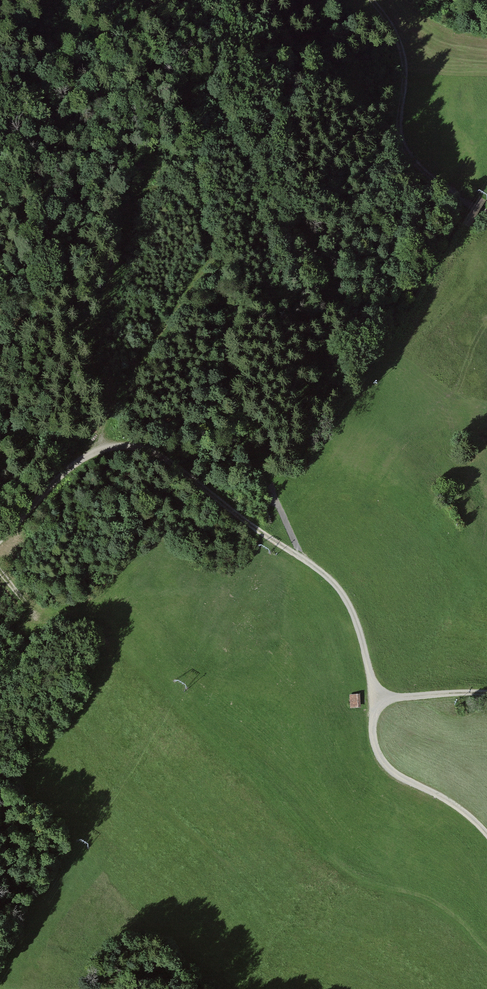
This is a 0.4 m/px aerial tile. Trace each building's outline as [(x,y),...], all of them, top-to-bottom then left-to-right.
[(360,693),(350,693),(350,707),(361,706),(360,693)]
